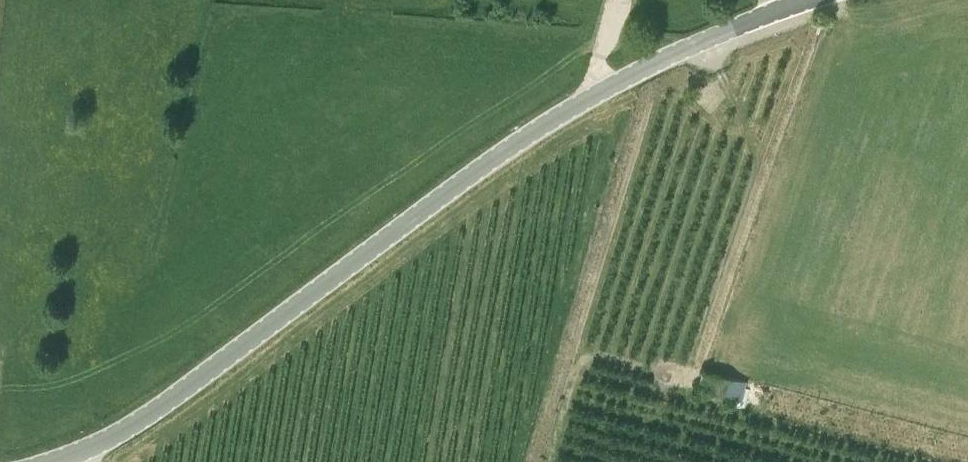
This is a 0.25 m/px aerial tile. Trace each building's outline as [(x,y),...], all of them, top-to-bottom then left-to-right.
[(727,394),(730,371),(704,368),(701,390),(727,394)] [(728,393),(745,397),(749,378),(732,374),(728,393)]
